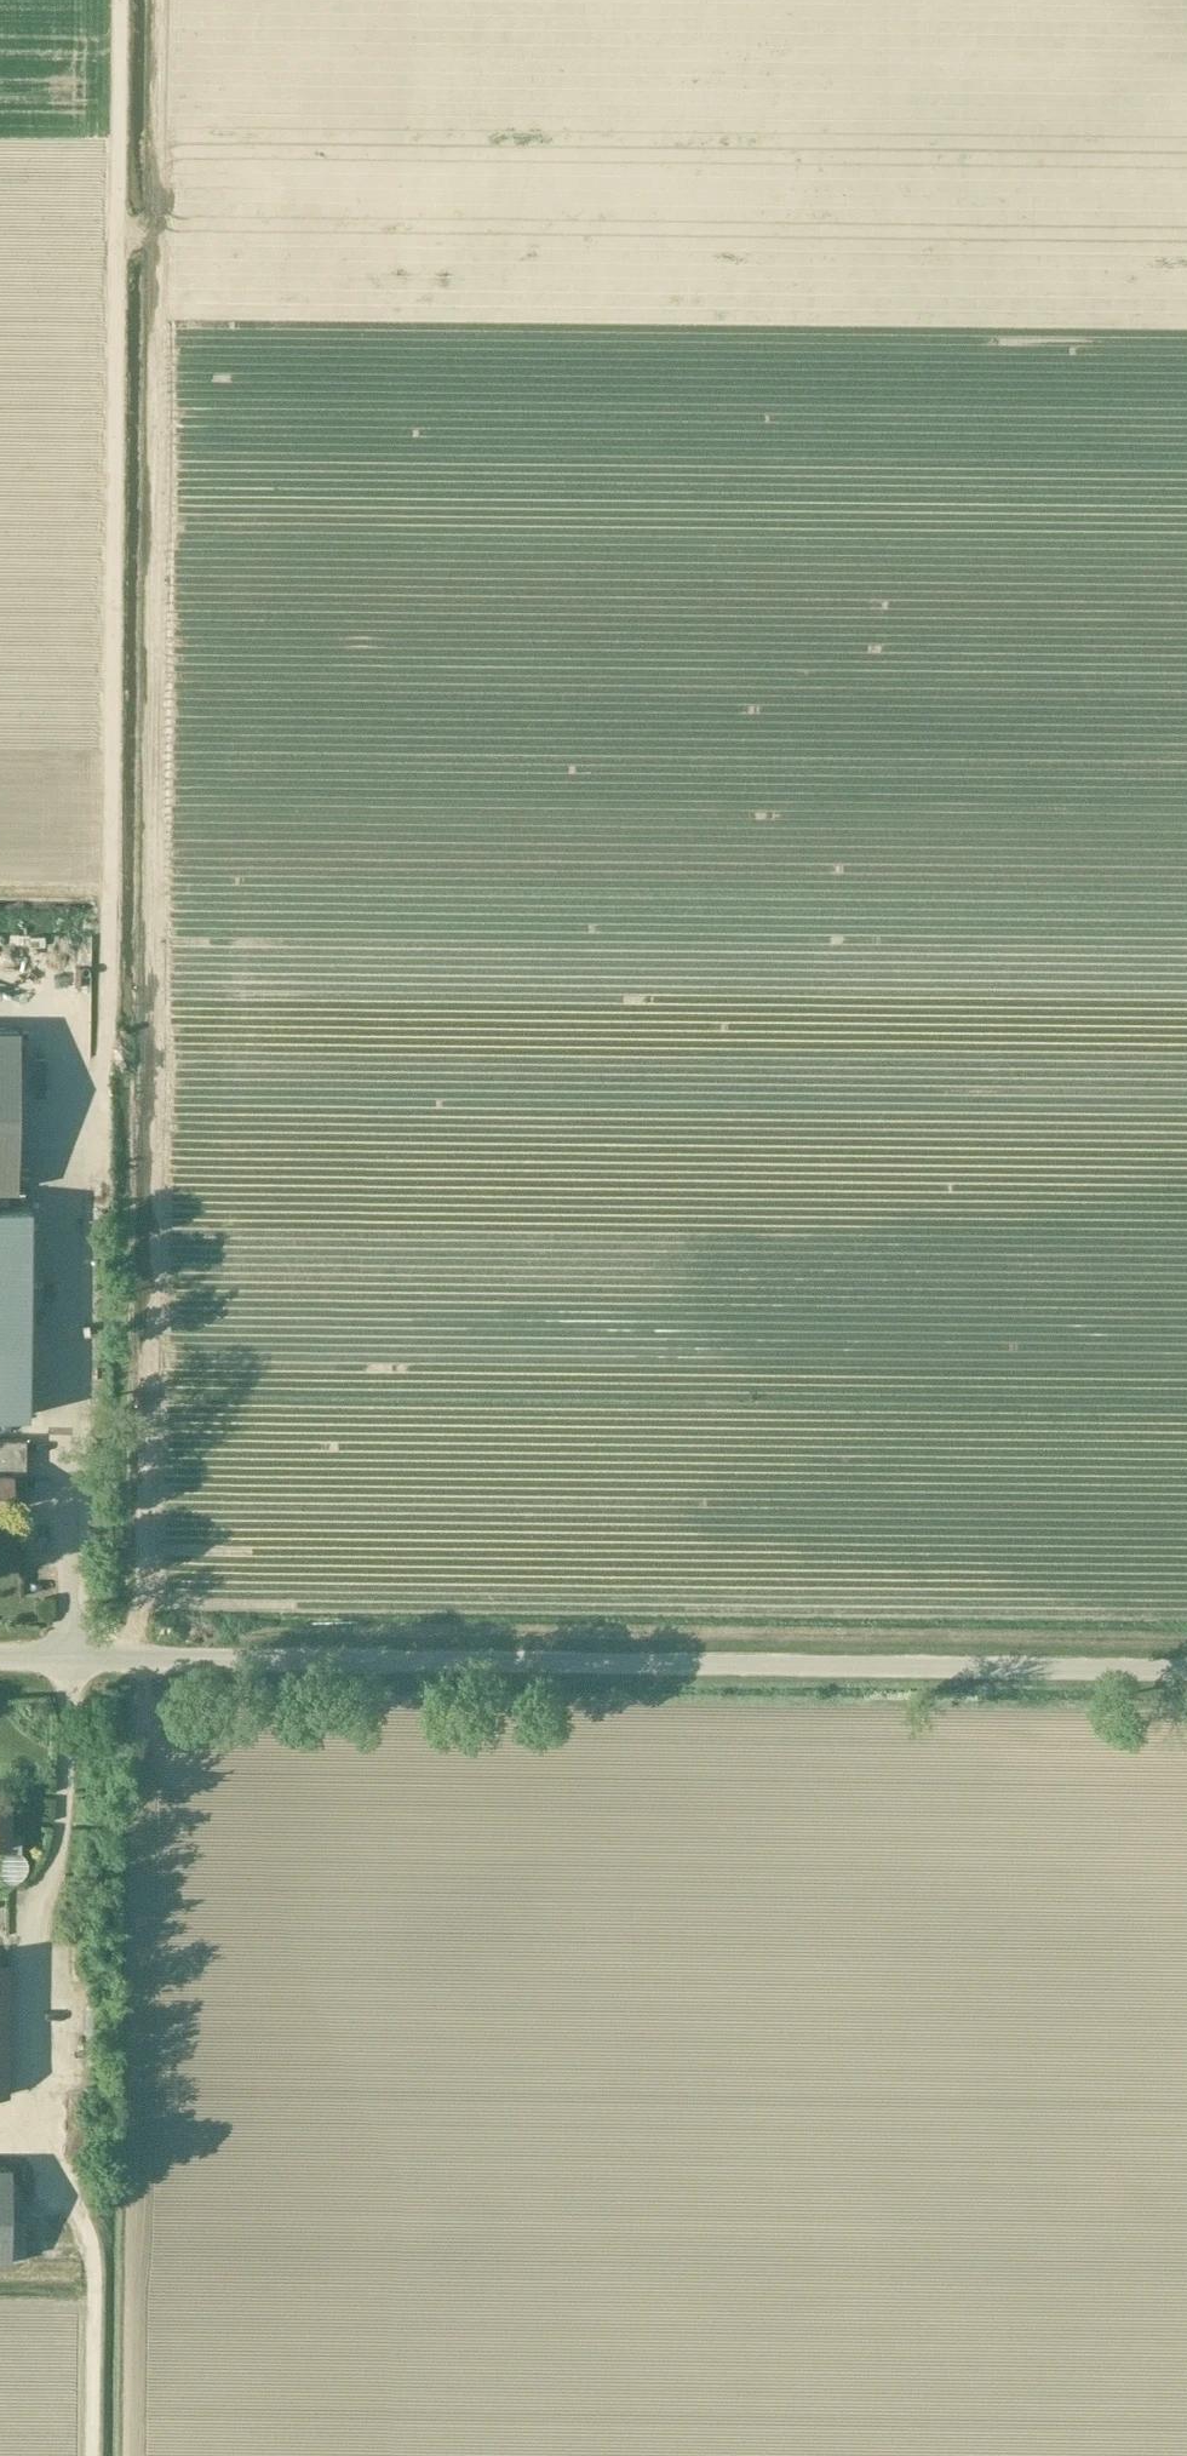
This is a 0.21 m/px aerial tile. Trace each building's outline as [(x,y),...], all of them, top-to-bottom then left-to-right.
[(15,1191),(18,1031),(0,1030),(0,1207),(7,1207),(7,1204),(7,1190),(15,1191)] [(29,1208),(7,1207),(0,1207),(0,1416),(26,1416),(29,1208)] [(12,1511),(12,1468),(25,1468),(25,1441),(0,1440),(0,1510),(12,1511)] [(21,1853),(21,1833),(10,1833),(10,1803),(0,1803),(0,1853),(3,1853),(1,1859),(0,1860),(0,1875),(3,1881),(8,1883),(16,1883),(24,1876),(27,1870),(27,1863),(23,1858),(21,1853)] [(46,1955),(49,1973),(66,1971),(64,1953),(46,1955)] [(0,2167),(0,2260),(23,2260),(23,2220),(7,2220),(7,2167),(0,2167)]
